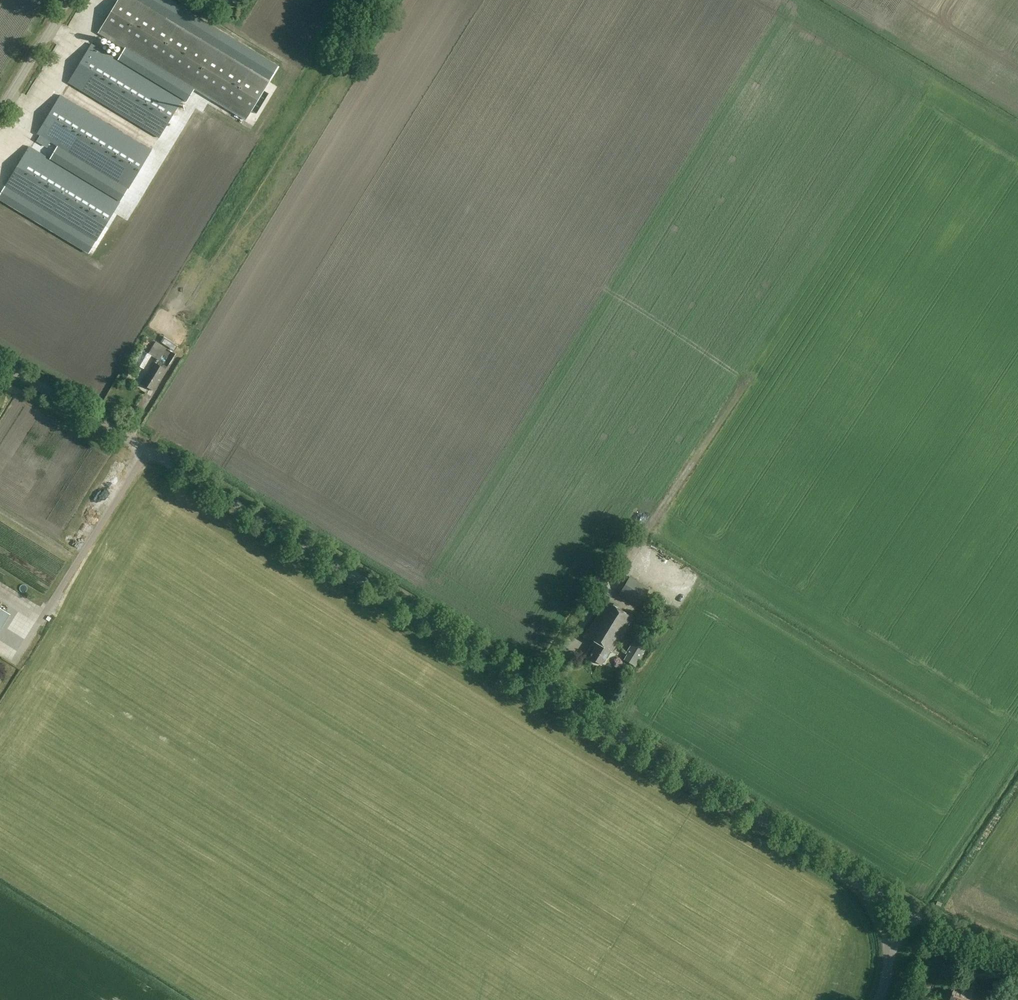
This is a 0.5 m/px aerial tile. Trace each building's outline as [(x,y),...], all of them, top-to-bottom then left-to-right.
[(117,3),(116,3),(113,7),(114,8),(109,16),(108,16),(105,20),(106,21),(99,33),(133,54),(134,53),(246,120),(252,111),(257,114),(269,93),(264,90),(270,81),(167,18),(168,17),(140,0),(119,0),(117,3)] [(182,100),(92,45),(69,82),(159,137),(182,100)] [(151,151),(60,96),(38,134),(128,189),(151,151)] [(120,202),(29,147),(6,186),(96,241),(120,202)] [(163,322),(158,331),(177,341),(182,332),(163,322)] [(166,348),(156,342),(149,354),(140,349),(133,362),(144,368),(151,356),(159,361),(166,348)] [(167,370),(155,362),(141,383),(153,391),(167,370)] [(89,440),(85,443),(92,453),(96,450),(89,440)] [(119,460),(125,463),(130,454),(124,451),(119,460)] [(681,581),(688,571),(681,567),(674,577),(681,581)] [(633,618),(607,601),(585,635),(598,643),(589,658),(601,665),(610,651),(611,652),(633,618)] [(644,649),(631,642),(625,652),(627,654),(623,659),(635,666),(644,649)] [(956,987),(951,999),(971,999),(974,992),(968,989),(967,991),(956,987)]
